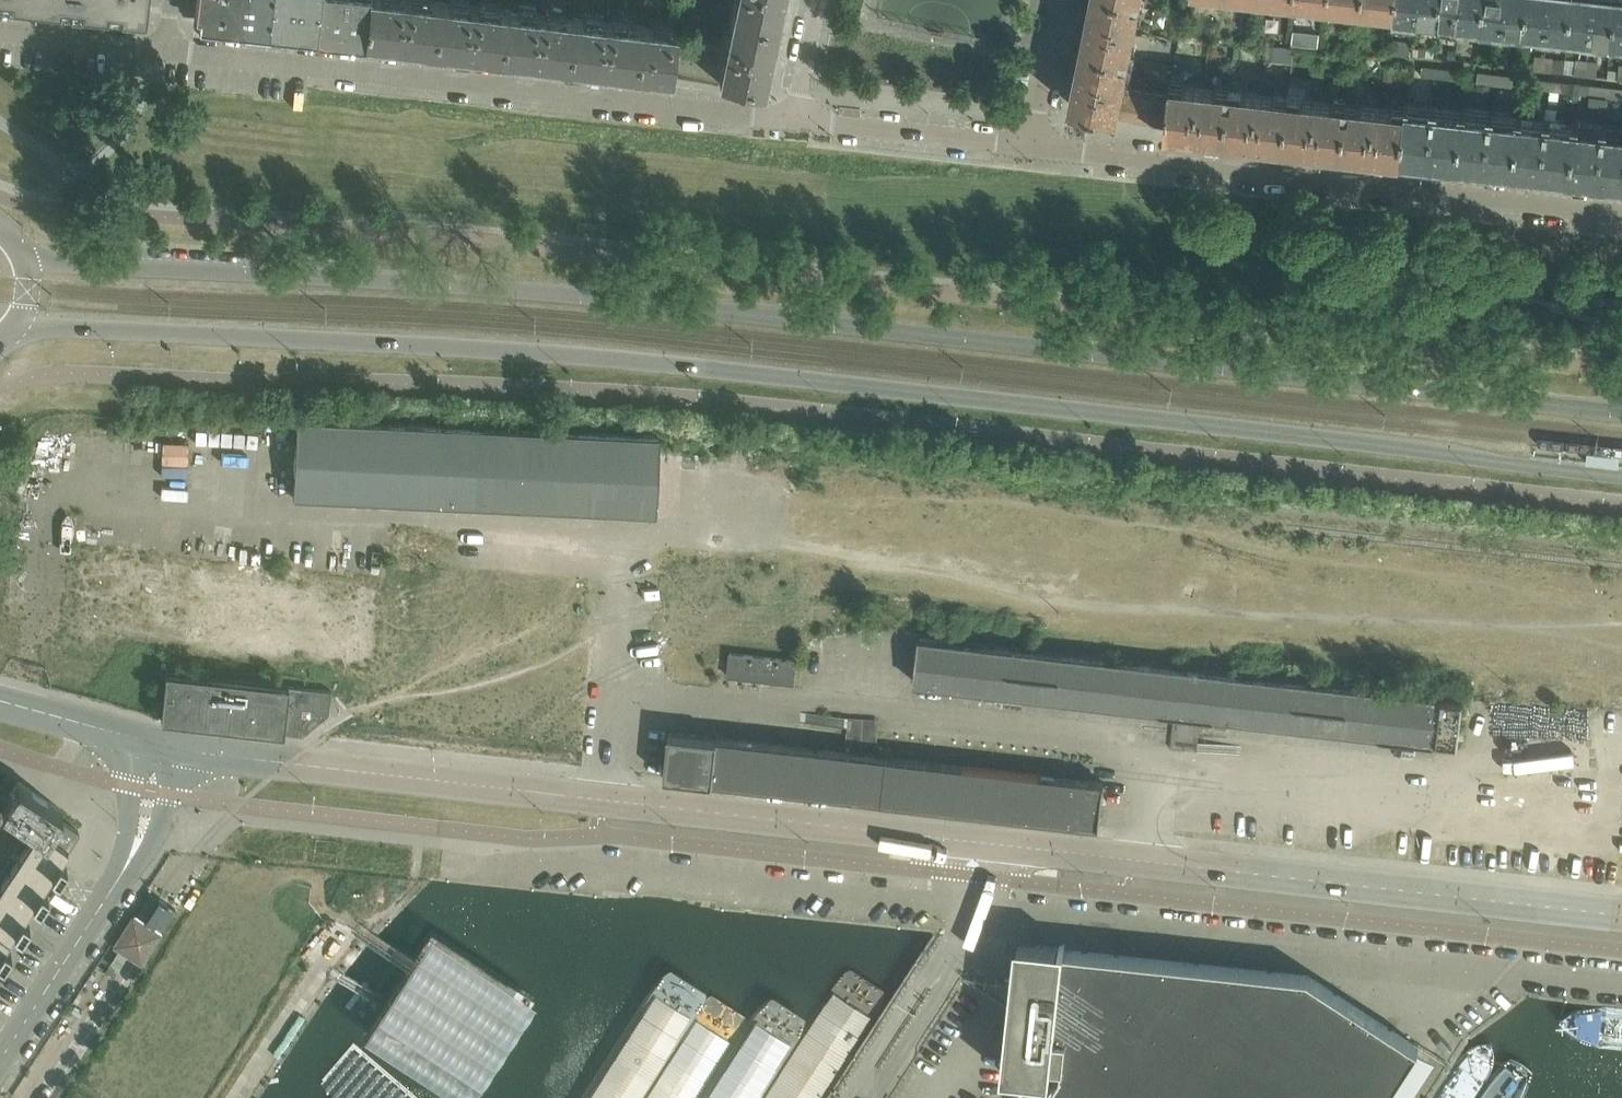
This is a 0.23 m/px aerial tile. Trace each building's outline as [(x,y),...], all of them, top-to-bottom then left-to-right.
[(107,10),(108,0),(16,0),(107,10)] [(107,10),(145,15),(147,0),(108,0),(107,10)] [(197,21),(221,23),(224,0),(199,0),(197,21)] [(247,26),(250,0),(224,0),(221,23),(247,26)] [(271,29),(274,0),(250,0),(247,26),(271,29)] [(271,29),(295,32),(298,0),(274,0),(271,29)] [(318,35),(321,0),(298,0),(295,32),(315,34),(318,35)] [(318,35),(343,37),(346,0),(321,0),(318,35)] [(365,39),(365,38),(369,0),(346,0),(343,37),(365,39)] [(429,0),(369,0),(365,38),(434,46),(439,1),(429,0)] [(733,14),(777,24),(782,0),(736,0),(733,14)] [(1090,17),(1136,27),(1141,0),(1093,0),(1090,17)] [(1361,7),(1381,10),(1381,6),(1395,8),(1396,0),(1362,0),(1361,7)] [(1395,8),(1394,19),(1417,21),(1419,0),(1396,0),(1395,8)] [(1417,21),(1439,24),(1442,0),(1419,0),(1417,21)] [(1439,24),(1460,26),(1463,0),(1442,0),(1439,24)] [(1460,26),(1482,28),(1485,0),(1463,0),(1460,26)] [(1482,28),(1503,31),(1507,0),(1485,0),(1482,28)] [(1503,31),(1524,33),(1528,0),(1507,0),(1503,31)] [(1524,33),(1546,35),(1550,0),(1528,0),(1524,33)] [(1546,35),(1569,38),(1574,0),(1550,0),(1546,35)] [(1569,38),(1590,40),(1595,0),(1574,0),(1569,38)] [(1590,40),(1612,42),(1617,0),(1595,0),(1590,40)] [(1612,42),(1621,43),(1621,0),(1617,0),(1612,42)] [(439,1),(434,46),(502,54),(508,9),(439,1)] [(502,54),(569,62),(574,17),(508,9),(502,54)] [(686,35),(682,70),(764,87),(767,72),(767,71),(777,24),(733,14),(728,39),(686,35)] [(574,17),(569,62),(635,70),(641,24),(574,17)] [(1136,27),(1090,17),(1084,46),(1130,56),(1136,27)] [(641,24),(635,70),(670,74),(670,67),(680,68),(680,69),(682,70),(686,35),(677,34),(677,29),(641,24)] [(1289,44),(1319,47),(1321,30),(1292,27),(1289,44)] [(1394,37),(1394,38),(1392,53),(1409,55),(1411,40),(1394,37)] [(1130,56),(1084,46),(1078,75),(1124,84),(1130,56)] [(1427,48),(1425,47),(1414,46),(1413,55),(1426,56),(1427,48)] [(1448,49),(1447,59),(1455,60),(1456,50),(1448,49)] [(1491,64),(1499,65),(1501,51),(1492,50),(1491,64)] [(1510,52),(1501,51),(1499,65),(1509,66),(1510,52)] [(1534,69),(1542,70),(1544,56),(1536,55),(1534,69)] [(1554,57),(1544,56),(1542,70),(1552,71),(1554,57)] [(1575,73),(1587,75),(1588,60),(1577,59),(1575,73)] [(1598,61),(1588,60),(1587,75),(1597,76),(1598,61)] [(1458,70),(1423,66),(1422,75),(1457,79),(1458,70)] [(1514,77),(1479,73),(1478,82),(1513,86),(1514,77)] [(1124,84),(1078,75),(1072,106),(1118,115),(1124,84)] [(1569,92),(1570,83),(1535,79),(1534,88),(1569,92)] [(1172,82),(1170,93),(1165,124),(1165,129),(1194,132),(1200,86),(1172,82)] [(1170,93),(1124,84),(1118,115),(1165,124),(1170,93)] [(1592,85),(1591,95),(1621,98),(1621,89),(1592,85)] [(1230,89),(1200,86),(1194,132),(1225,136),(1230,89)] [(1260,93),(1230,89),(1225,136),(1255,139),(1260,93)] [(1289,97),(1260,93),(1255,139),(1283,143),(1289,97)] [(1318,100),(1289,97),(1283,143),(1312,146),(1318,100)] [(1347,104),(1318,100),(1312,146),(1342,149),(1347,104)] [(1377,107),(1347,104),(1342,149),(1372,153),(1377,107)] [(1569,175),(1575,128),(1544,125),(1546,107),(1531,105),(1529,123),(1518,122),(1512,169),(1569,175)] [(1406,111),(1405,111),(1377,107),(1372,153),(1400,156),(1406,111)] [(1406,109),(1405,111),(1406,111),(1400,156),(1456,162),(1462,115),(1406,109)] [(1518,122),(1462,115),(1456,162),(1512,169),(1518,122)] [(1575,128),(1569,175),(1621,181),(1621,133),(1575,128)] [(655,514),(658,446),(659,435),(296,418),(293,497),(655,514)] [(1223,674),(950,643),(922,639),(917,683),(1218,718),(1223,674)] [(730,653),(728,676),(795,683),(797,661),(730,653)] [(164,673),(161,719),(304,735),(329,714),(331,691),(164,673)] [(1442,698),(1223,674),(1218,718),(1437,742),(1442,698)] [(1464,701),(1442,698),(1437,742),(1459,744),(1464,701)] [(888,759),(717,739),(670,733),(665,776),(883,801),(888,759)] [(1076,781),(888,759),(883,801),(1072,823),(1076,781)] [(3,959),(11,946),(5,943),(15,927),(21,931),(29,918),(23,915),(34,898),(39,902),(48,890),(42,886),(53,870),(58,873),(66,861),(61,857),(67,848),(67,849),(79,831),(57,817),(62,810),(45,799),(18,781),(8,796),(0,791),(0,957),(3,959)] [(1104,784),(1076,781),(1072,823),(1099,826),(1104,784)] [(104,971),(115,978),(128,957),(142,966),(177,910),(147,892),(113,947),(117,949),(104,971)] [(432,932),(410,965),(383,1006),(364,1035),(461,1097),(472,1097),(536,1000),(432,932)] [(1066,944),(1060,946),(1060,947),(1020,943),(1019,955),(1019,960),(1022,965),(1025,969),(1017,985),(1015,985),(1007,1066),(1006,1066),(1002,1072),(1051,1077),(1053,1060),(1062,1061),(1061,1072),(1049,1090),(1042,1088),(1037,1088),(1032,1088),(1027,1089),(1022,1091),(1017,1093),(1009,1097),(1386,1097),(1419,1046),(1308,974),(1066,948),(1066,944)]
